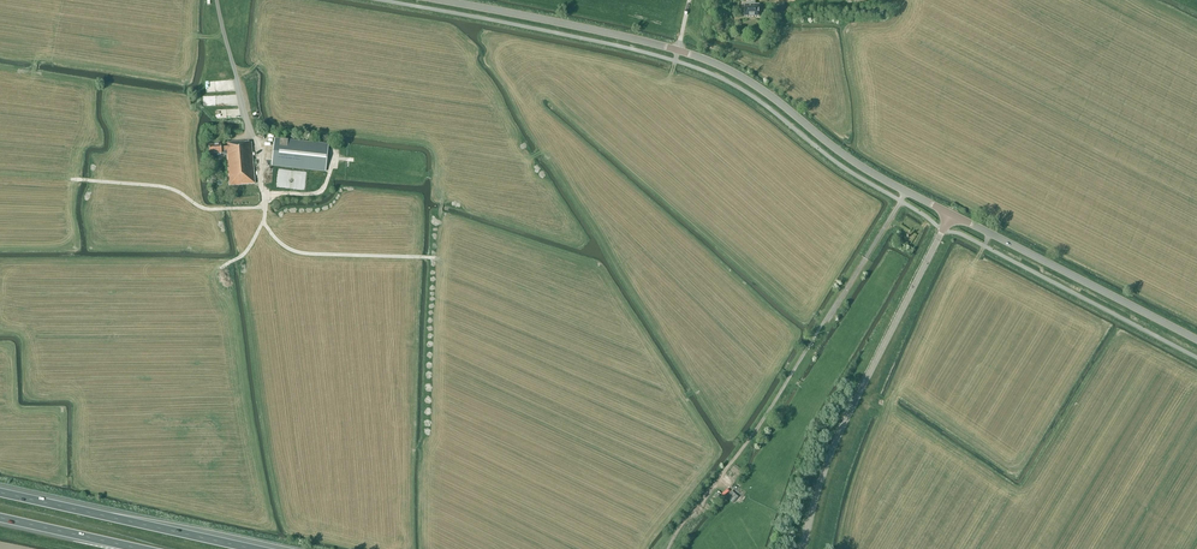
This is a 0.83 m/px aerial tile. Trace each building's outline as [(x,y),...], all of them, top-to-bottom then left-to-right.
[(746,0),(748,0),(748,5),(745,5),(745,16),(759,17),(760,5),(755,5),(755,0),(761,0),(746,0)] [(271,166),(325,171),(328,144),(274,139),(271,166)] [(209,146),(209,155),(210,155),(210,157),(211,157),(214,157),(215,156),(215,155),(221,154),(221,152),(226,151),(226,154),(227,154),(229,186),(255,184),(251,142),(244,143),(244,142),(226,143),(226,146),(221,146),(221,145),(209,146)] [(733,502),(739,496),(732,490),(727,496),(733,502)]
